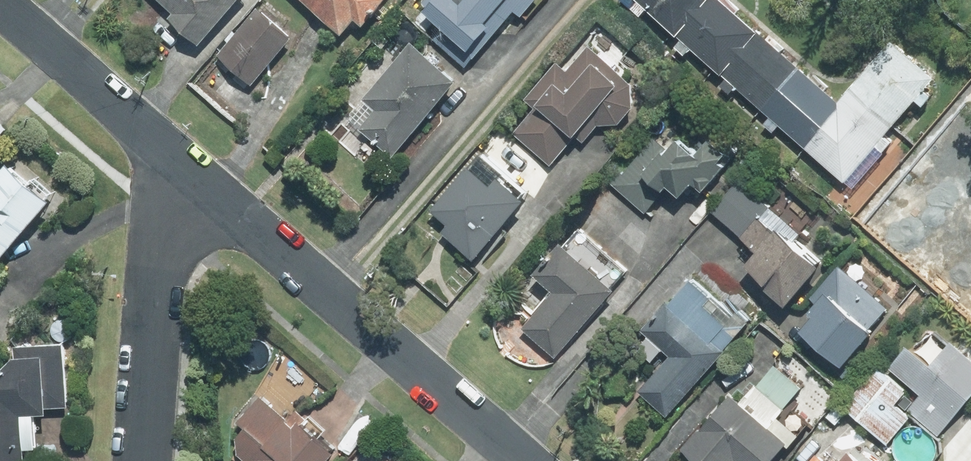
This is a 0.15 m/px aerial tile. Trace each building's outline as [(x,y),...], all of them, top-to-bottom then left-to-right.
[(207,41),(246,0),(164,0),(207,41)] [(353,37),(366,21),(373,27),(396,0),(310,0),(353,37)] [(430,3),(483,48),(515,9),(528,20),(545,0),(433,0),(430,3)] [(735,0),(642,0),(635,8),(645,17),(652,10),(681,36),(675,43),(690,56),(698,47),(729,74),(723,81),(734,92),(741,84),(775,115),(766,125),(777,135),(786,125),(848,181),(880,145),(889,153),(901,140),(893,133),(922,102),(928,107),(940,93),(931,85),(939,77),(896,39),(843,97),(735,0)] [(297,38),(262,4),(219,50),(254,83),(297,38)] [(461,79),(416,41),(352,116),(398,154),(461,79)] [(607,125),(621,123),(641,102),(642,88),(593,42),(571,67),(563,60),(529,97),(539,106),(515,131),(553,166),(599,118),(607,125)] [(650,211),(676,183),(690,196),(701,184),(709,192),(741,158),(719,138),(705,152),(673,122),(618,181),(650,211)] [(479,258),(537,198),(490,153),(437,209),(452,223),(448,228),(479,258)] [(0,181),(0,265),(59,200),(17,163),(0,181)] [(831,261),(742,177),(715,206),(760,248),(749,260),(792,302),(831,261)] [(940,236),(970,264),(970,201),(940,236)] [(556,355),(620,284),(593,260),(609,242),(584,220),(538,271),(558,289),(524,326),(556,355)] [(892,307),(849,264),(812,302),(822,313),(809,326),(844,361),(882,323),(879,320),(892,307)] [(669,414),(757,317),(743,304),(735,312),(694,274),(648,324),(675,349),(640,388),(669,414)] [(970,397),(970,351),(955,337),(947,346),(927,328),(896,361),(927,389),(909,408),(937,434),(970,397)] [(0,380),(0,460),(37,460),(37,447),(48,447),(48,411),(74,411),(73,343),(21,344),(22,363),(0,380)] [(741,392),(685,446),(700,460),(776,460),(814,424),(791,401),(804,388),(779,363),(745,396),(741,392)] [(913,390),(888,367),(851,407),(888,441),(911,416),(899,405),(913,390)] [(345,446),(346,444),(301,402),(306,395),(280,371),(241,412),(245,460),(331,460),(345,446)] [(814,460),(869,460),(849,443),(834,460),(823,450),(814,460)]
